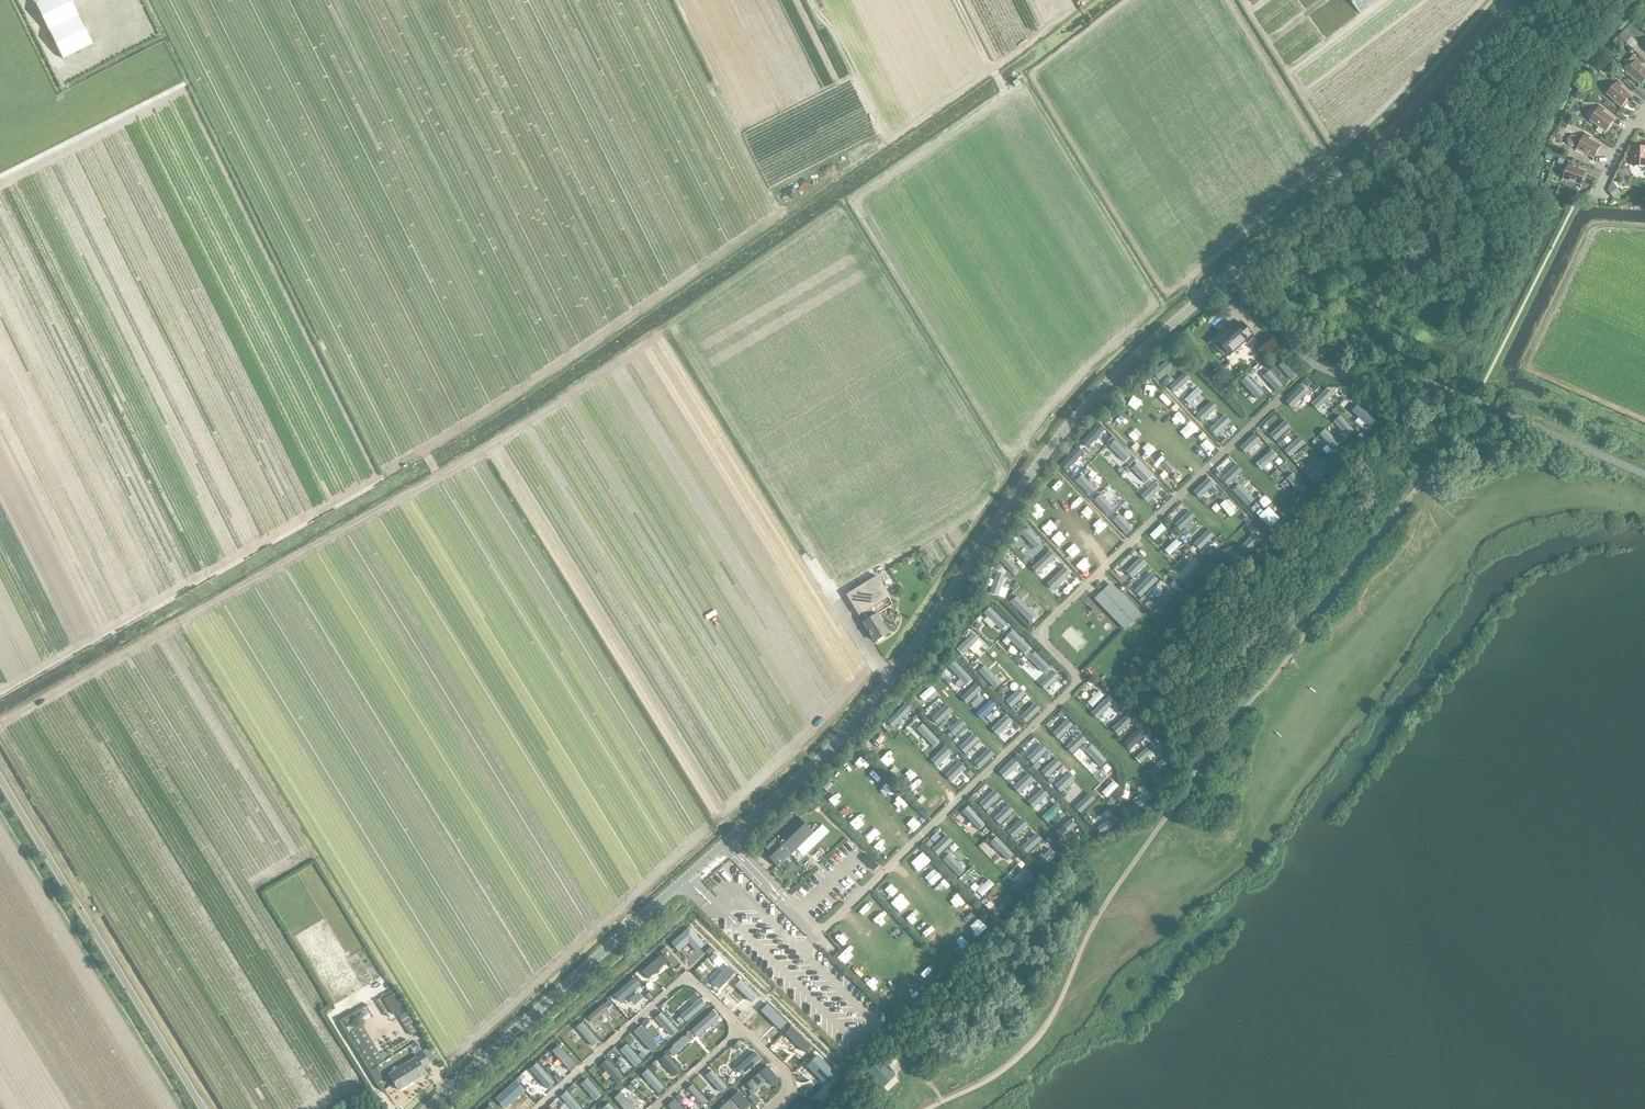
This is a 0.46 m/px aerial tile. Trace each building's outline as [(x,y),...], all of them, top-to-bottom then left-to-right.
[(35,2),(63,58),(93,43),(72,0),(40,0),(35,2)] [(1622,30),(1617,36),(1624,43),(1630,37),(1622,30)] [(1632,66),(1627,71),(1641,84),(1644,80),(1644,69),(1640,64),(1642,62),(1634,54),(1627,62),(1632,66)] [(1602,63),(1597,59),(1592,65),(1597,69),(1602,63)] [(1607,93),(1611,97),(1622,106),(1631,95),(1621,86),(1623,84),(1619,80),(1607,93)] [(1583,101),(1587,95),(1578,88),(1573,94),(1583,101)] [(1590,120),(1606,131),(1614,119),(1603,111),(1605,109),(1601,105),(1590,120)] [(1559,126),(1566,129),(1570,120),(1564,117),(1559,126)] [(1577,148),(1594,157),(1601,145),(1589,138),(1590,136),(1586,133),(1577,148)] [(1634,146),(1633,165),(1644,166),(1644,147),(1634,146)] [(1563,178),(1582,184),(1586,171),(1573,167),(1574,164),(1569,162),(1563,178)] [(1618,188),(1611,193),(1615,199),(1623,194),(1618,188)] [(1169,284),(1162,288),(1169,299),(1175,295),(1169,284)] [(1214,338),(1217,341),(1214,344),(1214,346),(1222,354),(1224,355),(1227,352),(1229,355),(1244,341),(1246,343),(1254,336),(1241,322),(1237,326),(1232,321),(1214,338)] [(1254,346),(1263,355),(1264,357),(1277,345),(1267,334),(1254,346)] [(1173,365),(1167,358),(1152,371),(1158,378),(1173,365)] [(1298,373),(1284,358),(1277,365),(1291,379),(1298,373)] [(1282,383),(1268,369),(1262,375),(1275,389),(1282,383)] [(1189,378),(1183,372),(1169,384),(1175,391),(1189,378)] [(1264,392),(1247,374),(1240,380),(1257,398),(1264,392)] [(1144,388),(1150,395),(1158,389),(1152,381),(1144,388)] [(1307,391),(1301,385),(1285,400),(1291,407),(1307,391)] [(1202,392),(1197,386),(1184,398),(1189,404),(1202,392)] [(1332,393),(1326,386),(1310,402),(1317,409),(1332,393)] [(1217,407),(1211,400),(1196,414),(1202,421),(1217,407)] [(1375,419),(1356,403),(1350,410),(1369,426),(1375,419)] [(1230,420),(1224,414),(1209,428),(1216,434),(1230,420)] [(1353,429),(1339,414),(1333,420),(1347,435),(1353,429)] [(1290,427),(1284,420),(1269,433),(1275,440),(1290,427)] [(1104,429),(1098,422),(1080,441),(1086,447),(1104,429)] [(1339,443),(1325,427),(1319,433),(1333,448),(1339,443)] [(1260,439),(1254,433),(1239,446),(1245,453),(1260,439)] [(1304,443),(1298,436),(1284,449),(1290,455),(1304,443)] [(1124,461),(1130,455),(1114,438),(1108,444),(1124,461)] [(1066,470),(1083,452),(1077,445),(1059,463),(1066,470)] [(1302,458),(1308,454),(1304,448),(1297,452),(1302,458)] [(1276,456),(1270,450),(1255,462),(1261,469),(1276,456)] [(1329,466),(1323,460),(1308,473),(1315,479),(1329,466)] [(1151,475),(1137,461),(1131,467),(1145,482),(1151,475)] [(1242,471),(1235,463),(1222,477),(1228,484),(1242,471)] [(1284,463),(1279,467),(1283,472),(1288,467),(1284,463)] [(1305,485),(1293,471),(1286,477),(1298,491),(1305,485)] [(1095,488),(1081,473),(1075,479),(1089,494),(1095,488)] [(1214,484),(1208,478),(1193,491),(1199,498),(1214,484)] [(1160,487),(1155,481),(1140,495),(1146,501),(1160,487)] [(1254,499),(1239,483),(1232,490),(1247,506),(1254,499)] [(1217,486),(1211,491),(1215,496),(1221,490),(1217,486)] [(1114,508),(1100,493),(1094,498),(1107,513),(1114,508)] [(1248,518),(1227,498),(1221,505),(1242,525),(1248,518)] [(1194,516),(1188,510),(1174,523),(1180,529),(1194,516)] [(1275,522),(1263,510),(1258,515),(1270,527),(1275,522)] [(1132,528),(1118,513),(1112,518),(1126,533),(1132,528)] [(1042,541),(1026,523),(1019,530),(1035,547),(1042,541)] [(1165,530),(1159,523),(1145,537),(1151,544),(1165,530)] [(1214,535),(1208,528),(1193,542),(1200,549),(1214,535)] [(1259,538),(1253,532),(1250,536),(1239,546),(1245,552),(1259,538)] [(1115,535),(1107,538),(1111,546),(1119,542),(1115,535)] [(1021,556),(1027,550),(1014,536),(1008,541),(1021,556)] [(1180,543),(1175,538),(1164,549),(1170,554),(1180,543)] [(1070,552),(1076,558),(1083,551),(1076,545),(1070,552)] [(1234,556),(1230,546),(1209,553),(1212,563),(1234,556)] [(1056,557),(1050,550),(1032,567),(1038,573),(1056,557)] [(1017,567),(1003,553),(998,558),(1012,572),(1017,567)] [(1146,563),(1140,556),(1125,571),(1131,577),(1146,563)] [(1071,573),(1065,566),(1047,583),(1053,589),(1071,573)] [(1202,572),(1195,567),(1182,582),(1189,587),(1202,572)] [(1005,573),(997,571),(990,592),(998,595),(1005,573)] [(1157,579),(1151,573),(1134,590),(1140,596),(1157,579)] [(847,594),(846,594),(858,614),(858,615),(863,612),(867,619),(875,614),(871,607),(889,596),(889,597),(890,596),(888,593),(877,575),(847,594)] [(1094,598),(1124,629),(1141,613),(1111,582),(1094,598)] [(1151,611),(1158,619),(1179,600),(1171,592),(1151,611)] [(1036,614),(1017,595),(1010,601),(1029,620),(1036,614)] [(1008,624),(990,606),(984,612),(1002,630),(1008,624)] [(875,614),(867,619),(863,622),(875,641),(888,633),(887,631),(892,628),(887,623),(884,625),(877,614),(875,614)] [(976,626),(986,635),(996,624),(986,616),(976,626)] [(1030,646),(1013,629),(1007,635),(1017,645),(1024,652),(1030,646)] [(973,632),(957,648),(963,654),(979,638),(973,632)] [(1050,666),(1035,651),(1029,657),(1044,672),(1050,666)] [(972,678),(955,660),(948,666),(965,684),(972,678)] [(1001,682),(984,664),(978,670),(995,688),(1001,682)] [(1059,675),(1054,670),(1040,684),(1045,689),(1059,675)] [(981,689),(975,683),(961,697),(967,703),(981,689)] [(936,690),(931,685),(920,695),(924,700),(936,690)] [(1027,693),(1020,687),(1006,701),(1012,707),(1027,693)] [(1091,708),(1105,693),(1098,687),(1084,702),(1091,708)] [(1114,701),(1108,695),(1091,711),(1097,718),(1114,701)] [(997,705),(991,699),(977,712),(983,718),(997,705)] [(1040,708),(1034,702),(1021,716),(1026,722),(1040,708)] [(911,709),(905,703),(887,721),(892,727),(911,709)] [(952,709),(947,703),(932,718),(938,724),(952,709)] [(1011,721),(1005,714),(991,728),(997,734),(1011,721)] [(1132,721),(1126,714),(1111,727),(1117,734),(1132,721)] [(965,723),(960,717),(948,728),(954,734),(965,723)] [(1073,725),(1067,718),(1052,732),(1059,738),(1073,725)] [(940,741),(922,723),(917,729),(934,746),(940,741)] [(1147,732),(1141,725),(1123,742),(1129,748),(1147,732)] [(980,739),(974,733),(959,746),(965,753),(980,739)] [(1086,739),(1080,733),(1066,746),(1072,753),(1086,739)] [(1155,748),(1150,742),(1135,757),(1139,762),(1155,748)] [(1047,749),(1041,743),(1027,756),(1033,763),(1047,749)] [(1106,760),(1090,744),(1084,750),(1100,766),(1106,760)] [(951,752),(945,745),(930,760),(936,766),(951,752)] [(993,753),(988,748),(974,762),(979,767),(993,753)] [(1170,761),(1164,754),(1146,770),(1153,777),(1170,761)] [(1061,763),(1055,757),(1040,771),(1046,777),(1061,763)] [(1018,764),(1012,758),(998,771),(1004,777),(1007,774),(1018,764)] [(965,767),(960,761),(945,775),(951,780),(965,767)] [(1075,778),(1069,771),(1055,784),(1061,791),(1075,778)] [(1033,779),(1027,772),(1013,786),(1019,793),(1022,790),(1033,779)] [(1120,784),(1114,778),(1100,793),(1107,798),(1120,784)] [(1024,792),(1028,795),(1039,784),(1035,780),(1024,792)] [(1047,794),(1041,787),(1027,801),(1033,807),(1047,794)] [(1000,796),(994,790),(979,803),(986,809),(1000,796)] [(1095,799),(1088,793),(1074,806),(1081,813),(1095,799)] [(1148,804),(1143,796),(1120,810),(1125,818),(1148,804)] [(813,811),(820,805),(814,800),(808,806),(813,811)] [(1061,809),(1054,803),(1041,815),(1047,822),(1061,809)] [(1015,810),(1008,804),(994,817),(1000,824),(1015,810)] [(985,823),(968,805),(962,811),(979,829),(985,823)] [(797,816),(795,818),(790,813),(769,834),(773,839),(762,850),(777,865),(812,832),(797,816)] [(1120,822),(1115,815),(1096,827),(1101,834),(1120,822)] [(1028,825),(1022,818),(1008,831),(1014,838),(1028,825)] [(1061,837),(1076,825),(1070,818),(1055,830),(1061,837)] [(1042,838),(1037,832),(1021,846),(1027,852),(1042,838)] [(953,841),(947,834),(932,848),(938,854),(953,841)] [(1014,854),(996,836),(990,842),(1007,860),(1014,854)] [(882,839),(875,845),(881,852),(888,846),(882,839)] [(1057,854),(1050,848),(1037,863),(1043,869),(1057,854)] [(919,871),(931,860),(923,851),(911,863),(919,871)] [(964,869),(950,853),(943,859),(958,875),(964,869)] [(969,866),(961,873),(967,881),(976,874),(969,866)] [(1036,879),(1030,873),(1015,889),(1021,895),(1036,879)] [(994,884),(989,879),(977,890),(982,896),(994,884)] [(878,888),(885,896),(894,887),(886,880),(878,888)] [(1013,901),(1007,894),(991,909),(998,916),(1013,901)] [(897,909),(905,903),(898,895),(890,902),(897,909)] [(873,917),(881,910),(874,903),(867,910),(873,917)] [(705,944),(689,926),(671,942),(679,950),(688,942),(696,951),(705,944)] [(667,961),(660,954),(642,970),(648,978),(667,961)] [(716,956),(711,967),(720,971),(725,961),(716,956)] [(719,989),(736,971),(728,964),(711,982),(719,989)] [(641,983),(634,976),(614,995),(620,1002),(641,983)] [(759,995),(742,978),(734,985),(751,1002),(759,995)] [(403,1008),(394,993),(384,999),(394,1014),(403,1008)] [(707,1004),(701,997),(680,1014),(686,1021),(707,1004)] [(787,1022),(768,1002),(760,1009),(780,1030),(787,1022)] [(608,1010),(603,1003),(587,1016),(593,1023),(608,1010)] [(615,1005),(600,1018),(605,1024),(621,1011),(615,1005)] [(371,1066),(383,1059),(361,1018),(366,1015),(362,1008),(344,1017),(371,1066)] [(698,1037),(720,1017),(713,1010),(691,1029),(698,1037)] [(678,1030),(661,1011),(654,1017),(671,1036),(678,1030)] [(417,1031),(406,1012),(399,1016),(410,1035),(417,1031)] [(600,1040),(583,1021),(577,1027),(593,1046),(600,1040)] [(660,1045),(642,1024),(634,1031),(652,1052),(660,1045)] [(811,1045),(792,1026),(785,1032),(804,1051),(811,1045)] [(689,1041),(683,1035),(672,1045),(677,1051),(689,1041)] [(642,1060),(627,1043),(620,1049),(635,1066),(642,1060)] [(577,1065),(559,1044),(552,1050),(570,1070),(577,1065)] [(421,1049),(414,1054),(416,1056),(389,1073),(395,1083),(394,1083),(395,1086),(396,1085),(399,1090),(427,1073),(423,1067),(430,1063),(421,1049)] [(732,1062),(736,1058),(727,1050),(723,1054),(732,1062)] [(761,1059),(755,1051),(736,1067),(742,1074),(761,1059)] [(682,1070),(666,1052),(660,1058),(675,1076),(682,1070)] [(895,1055),(902,1061),(904,1059),(898,1053),(895,1055)] [(837,1073),(818,1054),(806,1066),(826,1085),(837,1073)] [(894,1070),(902,1061),(895,1055),(887,1063),(894,1070)] [(625,1077),(607,1057),(600,1064),(617,1083),(625,1077)] [(726,1058),(719,1065),(736,1082),(743,1076),(726,1058)] [(878,1059),(866,1071),(883,1088),(895,1076),(878,1059)] [(554,1082),(537,1062),(530,1068),(547,1088),(554,1082)] [(779,1078),(767,1064),(746,1083),(754,1092),(767,1080),(772,1085),(779,1078)] [(664,1087),(648,1068),(641,1074),(658,1092),(664,1087)] [(727,1086),(712,1069),(706,1074),(720,1091),(727,1086)] [(601,1094),(587,1078),(580,1083),(595,1100),(601,1094)] [(515,1080),(495,1098),(505,1108),(525,1090),(515,1080)] [(707,1099),(693,1083),(687,1088),(702,1104),(707,1099)] [(566,1090),(560,1095),(572,1108),(582,1108),(566,1090)] [(621,1091),(614,1097),(624,1108),(634,1108),(636,1108),(621,1091)] [(739,1091),(719,1108),(735,1108),(739,1106),(742,1108),(745,1108),(751,1104),(739,1091)] [(686,1100),(690,1108),(697,1108),(692,1098),(686,1100)] [(675,1099),(668,1105),(672,1108),(684,1108),(675,1099)]
